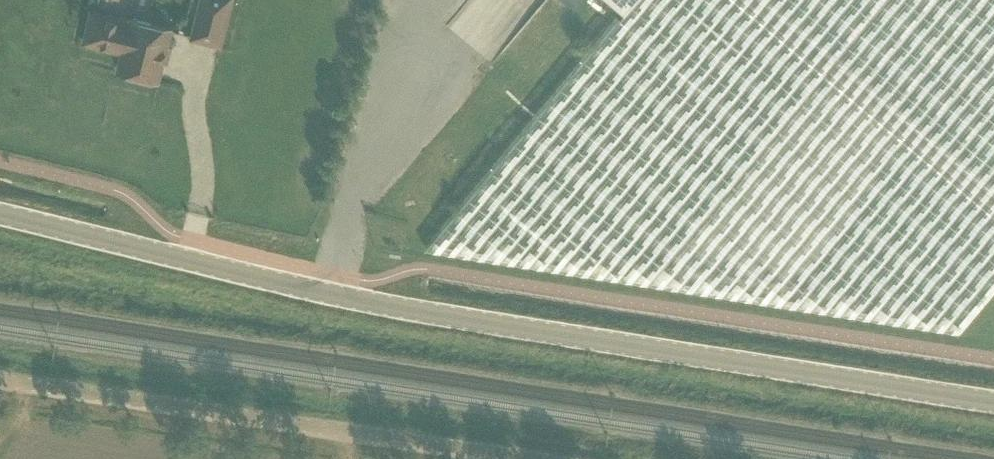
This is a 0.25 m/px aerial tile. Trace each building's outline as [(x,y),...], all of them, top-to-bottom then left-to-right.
[(193,37),(220,44),(231,0),(202,0),(193,37)] [(625,12),(425,249),(959,333),(993,292),(993,0),(634,0),(625,12)] [(625,12),(634,0),(611,0),(625,12)] [(171,27),(132,17),(128,30),(112,26),(114,16),(92,11),(84,42),(123,52),(118,70),(157,80),(171,27)]
